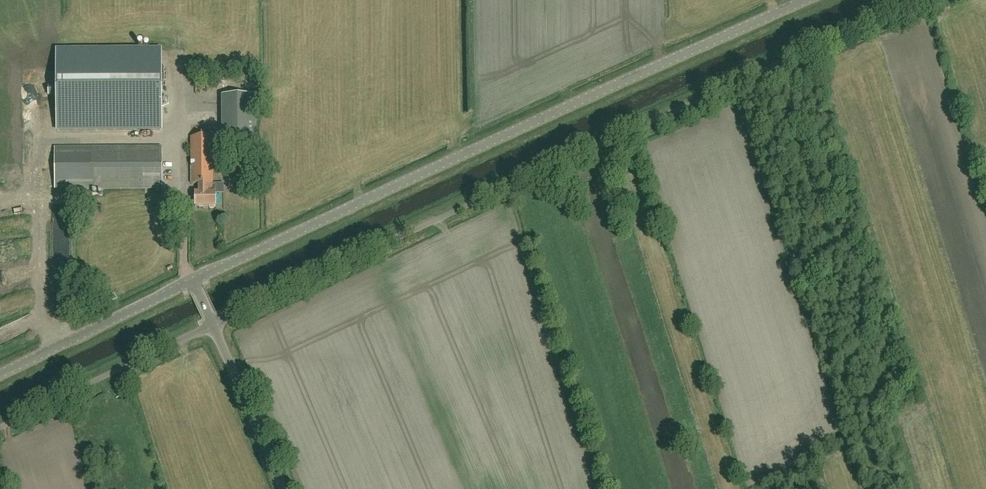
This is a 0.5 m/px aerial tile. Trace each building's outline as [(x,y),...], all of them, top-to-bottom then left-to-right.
[(56,97),(56,132),(162,132),(162,48),(56,48),(56,88),(56,97)] [(222,147),(256,147),(255,96),(222,96),(222,147)] [(215,207),(216,207),(216,193),(212,193),(212,184),(213,184),(212,137),(191,137),(191,184),(199,184),(199,194),(195,194),(195,207),(210,207),(210,208),(215,208),(215,207)] [(161,148),(91,148),(56,148),(56,189),(92,189),(162,189),(162,188),(162,148),(162,147),(161,147),(161,148)]
